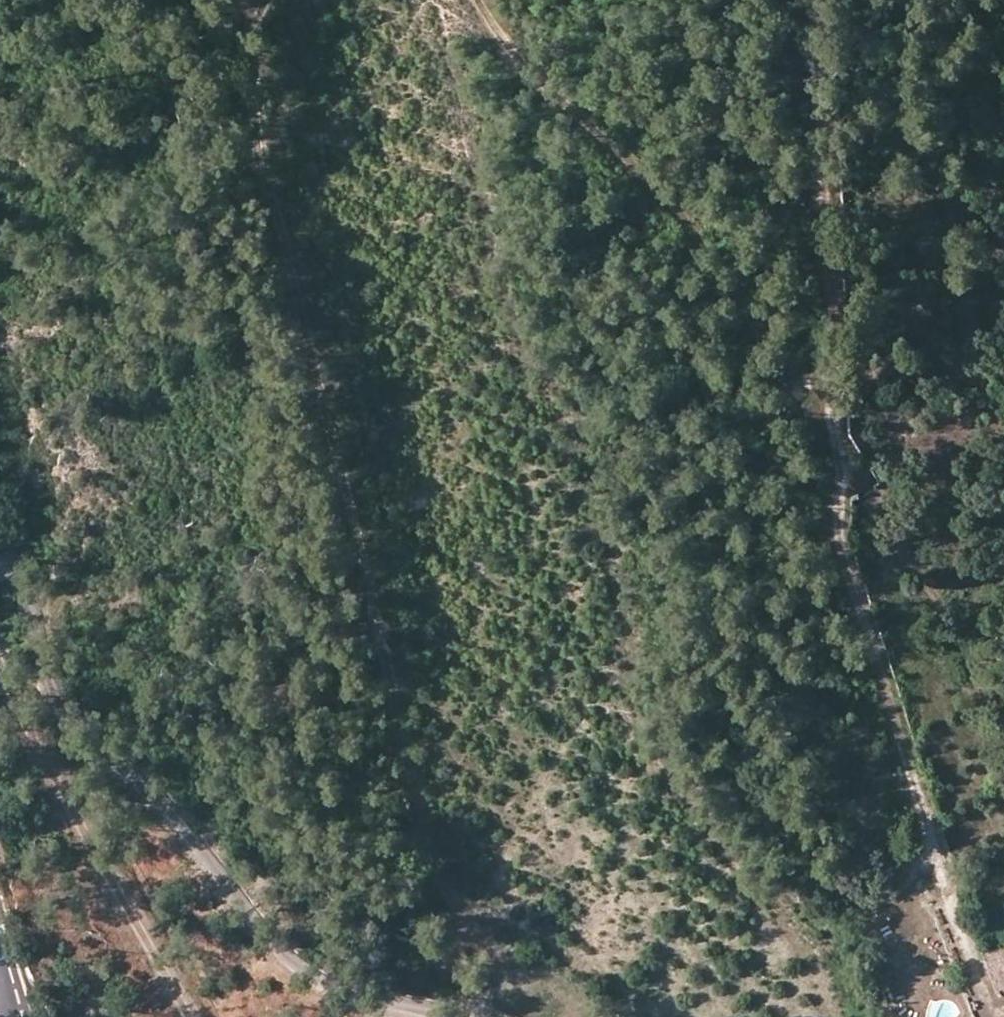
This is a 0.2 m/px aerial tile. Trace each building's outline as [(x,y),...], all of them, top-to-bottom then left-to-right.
[(983,955),(996,985),(997,984),(1003,982),(1003,948),(983,955)]
